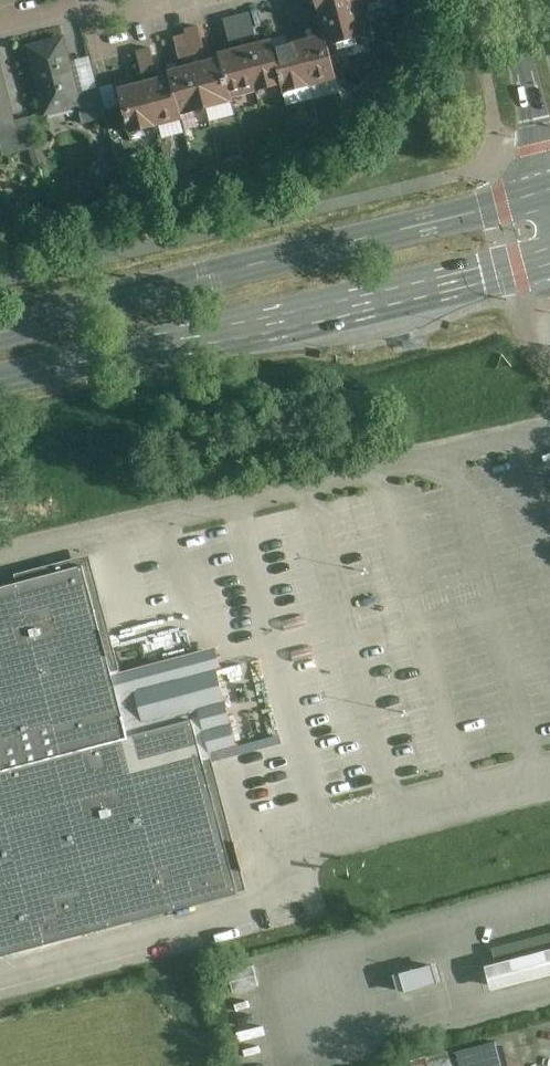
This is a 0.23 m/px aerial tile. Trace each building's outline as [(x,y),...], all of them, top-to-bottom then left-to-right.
[(321,18),(326,36),(330,52),(364,43),(355,9),(377,3),(376,0),(312,0),(317,19),(321,18)] [(249,11),(223,18),(229,42),(255,36),(249,11)] [(187,33),(175,35),(180,58),(202,54),(204,47),(199,25),(186,28),(187,33)] [(66,33),(27,43),(46,115),(80,105),(84,104),(81,90),(66,33)] [(326,36),(297,44),(309,90),(338,83),(332,57),(330,52),(326,36)] [(243,49),(255,94),(281,87),(271,50),(269,42),(243,49)] [(309,90),(297,44),(271,50),(281,87),(284,97),(309,90)] [(152,48),(138,52),(143,70),(157,67),(152,48)] [(219,59),(230,101),(255,94),(243,49),(218,55),(219,59)] [(19,125),(17,117),(0,52),(0,130),(19,125)] [(219,59),(192,67),(204,113),(231,105),(230,101),(219,59)] [(166,73),(167,77),(179,119),(204,113),(192,67),(166,73)] [(167,77),(142,84),(154,130),(180,124),(179,119),(167,77)] [(142,84),(115,91),(128,137),(154,130),(142,84)] [(98,86),(81,90),(84,104),(80,105),(84,121),(106,115),(98,86)] [(17,117),(19,125),(0,130),(0,134),(5,153),(37,145),(29,114),(17,117)] [(230,708),(214,649),(191,655),(184,631),(138,643),(145,669),(110,678),(80,564),(0,585),(0,768),(230,708)] [(0,768),(0,955),(243,891),(233,854),(207,754),(240,746),(230,708),(0,768)] [(492,946),(497,962),(483,965),(486,977),(489,989),(549,973),(549,932),(492,946)] [(436,966),(395,979),(399,994),(440,981),(436,966)] [(255,967),(230,973),(235,994),(260,987),(255,967)] [(411,1063),(412,1065),(456,1065),(451,1053),(411,1063)]
